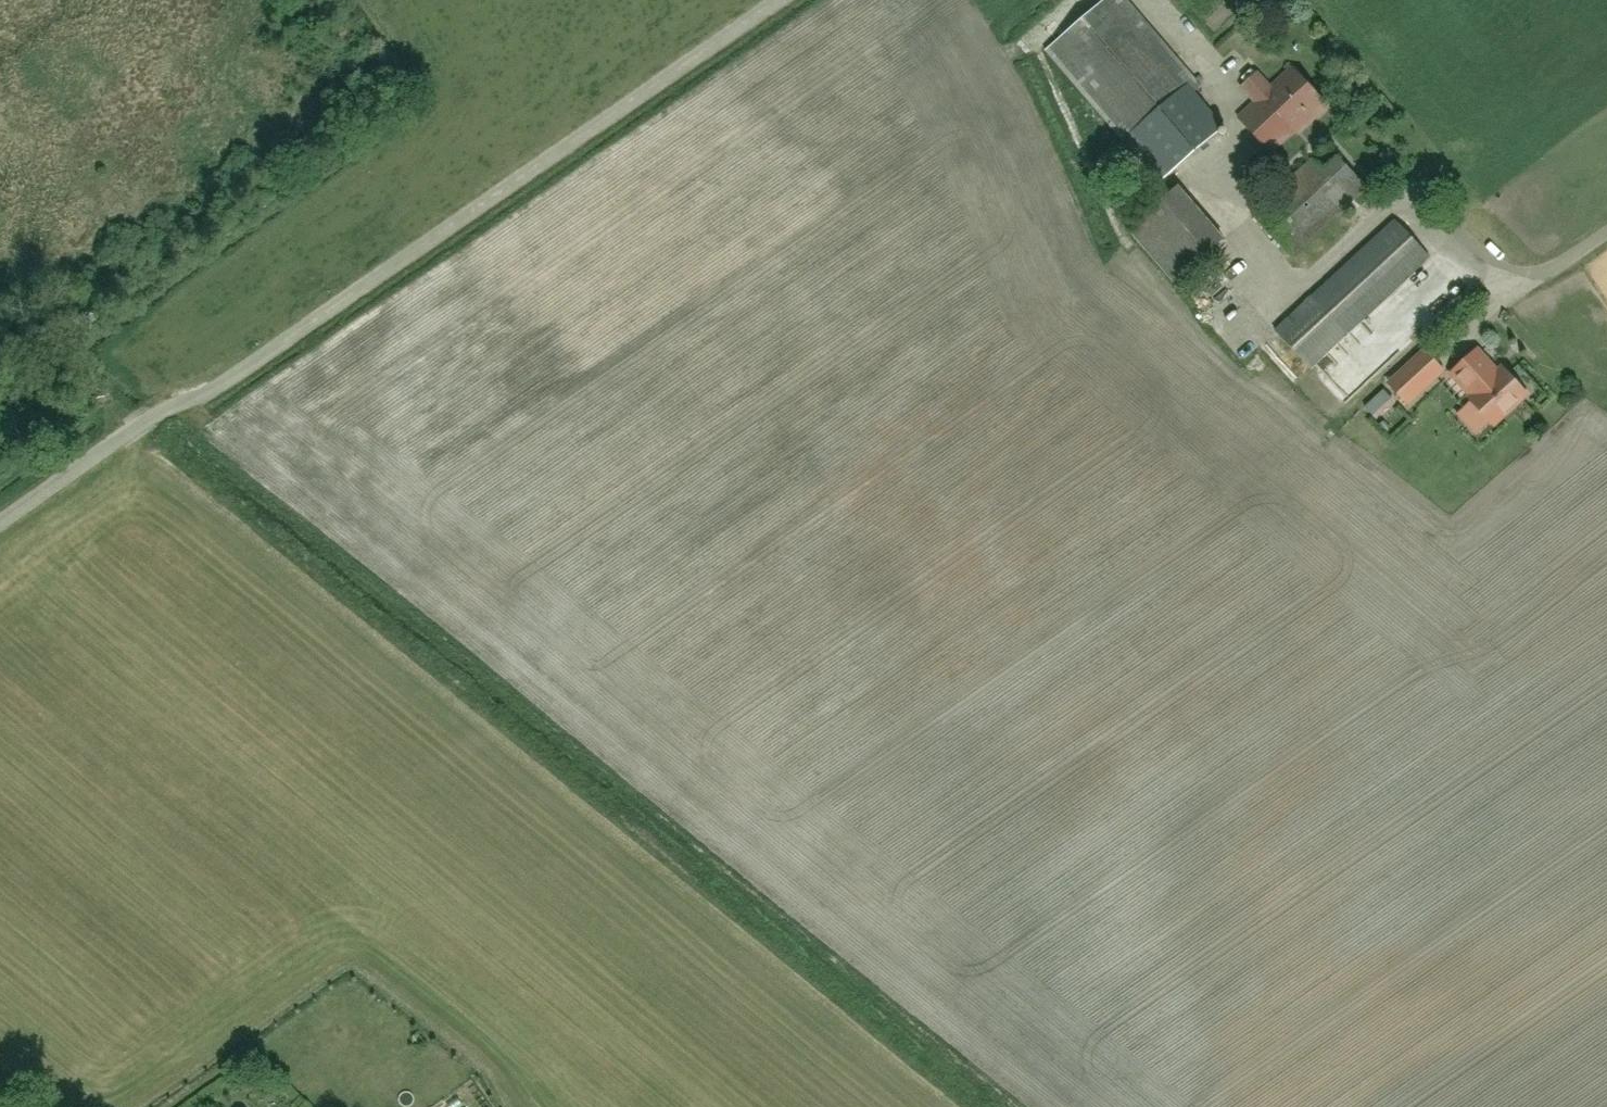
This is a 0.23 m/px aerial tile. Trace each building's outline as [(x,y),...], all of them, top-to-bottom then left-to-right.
[(1226,127),(1190,86),(1193,82),(1123,0),(1105,0),(1049,48),(1161,181),(1226,127)] [(1256,102),(1238,118),(1271,153),(1294,131),(1297,134),(1327,106),(1292,68),(1271,87),(1258,73),(1242,87),(1256,102)] [(1293,256),(1367,188),(1338,157),(1323,170),(1312,158),(1253,213),(1293,256)] [(1173,282),(1225,239),(1179,185),(1128,229),(1173,282)] [(1309,368),(1430,257),(1396,220),(1275,331),(1309,368)] [(1317,370),(1348,404),(1378,377),(1346,343),(1317,370)] [(1387,382),(1408,405),(1446,371),(1424,347),(1387,382)] [(1527,394),(1503,368),(1497,373),(1477,350),(1452,373),(1473,395),(1469,399),(1494,425),(1527,394)] [(1395,400),(1378,416),(1390,429),(1407,414),(1395,400)]
